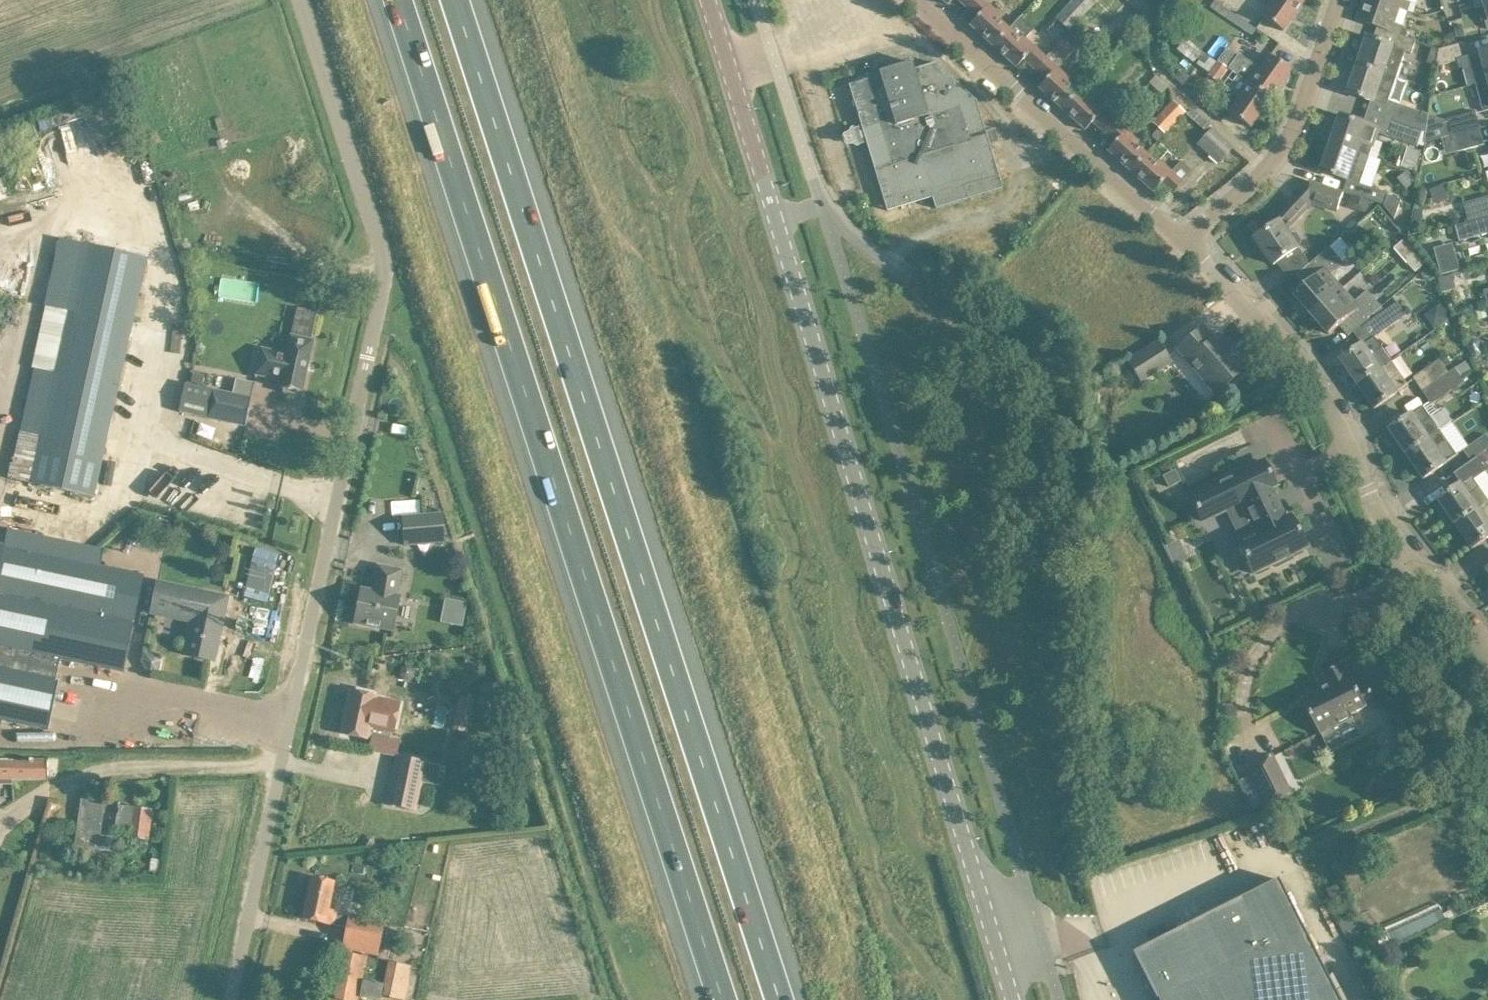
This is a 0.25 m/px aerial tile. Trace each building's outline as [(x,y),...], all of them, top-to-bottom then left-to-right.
[(1279,17),(1291,0),(1255,0),(1279,17)] [(1401,8),(1377,0),(1364,0),(1357,20),(1398,33),(1400,34),(1403,25),(1396,23),(1401,8)] [(1401,8),(1408,11),(1411,2),(1406,0),(1377,0),(1401,8)] [(837,9),(805,18),(819,65),(809,68),(830,140),(920,114),(899,42),(889,45),(877,2),(839,13),(837,9)] [(1076,18),(1039,58),(1145,155),(1144,156),(1155,165),(1157,163),(1193,189),(1278,69),(1233,37),(1210,69),(1220,76),(1182,131),(1097,53),(1105,44),(1076,18)] [(1368,36),(1358,64),(1397,78),(1403,63),(1406,51),(1407,50),(1411,52),(1416,39),(1400,34),(1398,33),(1394,45),(1374,38),(1368,36)] [(1459,43),(1440,48),(1437,65),(1459,60),(1463,59),(1463,57),(1459,43)] [(1437,65),(1440,48),(1433,46),(1428,62),(1435,65),(1437,65)] [(1469,56),(1472,67),(1483,64),(1487,81),(1487,50),(1482,51),(1482,52),(1469,56)] [(1388,105),(1389,101),(1397,78),(1358,64),(1349,92),(1367,99),(1375,101),(1376,101),(1388,105)] [(1477,84),(1481,99),(1485,111),(1487,110),(1487,81),(1477,84)] [(1429,115),(1430,113),(1400,104),(1396,103),(1391,120),(1426,133),(1429,115)] [(1452,117),(1444,119),(1446,124),(1438,126),(1442,140),(1455,136),(1481,128),(1476,110),(1452,117)] [(1371,156),(1376,141),(1380,129),(1368,125),(1368,124),(1359,121),(1341,115),(1331,143),(1371,156)] [(92,117),(61,121),(65,153),(96,148),(92,117)] [(1424,146),(1426,133),(1391,120),(1387,131),(1386,135),(1408,142),(1418,146),(1418,144),(1424,146)] [(1442,140),(1446,154),(1485,143),(1481,128),(1442,140)] [(1418,146),(1408,142),(1401,162),(1415,167),(1422,147),(1418,146)] [(1372,200),(1385,205),(1395,218),(1402,199),(1388,195),(1389,192),(1371,187),(1361,183),(1371,156),(1331,143),(1322,171),(1347,180),(1344,190),(1353,193),(1372,200)] [(1409,169),(1398,177),(1407,188),(1417,180),(1409,169)] [(1275,264),(1291,253),(1300,247),(1303,240),(1297,231),(1290,233),(1288,230),(1313,204),(1336,212),(1343,192),(1312,181),(1278,218),(1281,221),(1257,238),(1275,264)] [(1369,208),(1372,200),(1353,193),(1350,202),(1352,206),(1365,211),(1369,208)] [(1456,226),(1487,217),(1487,196),(1464,203),(1469,221),(1455,225),(1456,226)] [(1460,240),(1487,232),(1487,217),(1456,226),(1460,240)] [(31,483),(74,493),(93,497),(147,257),(84,243),(60,237),(44,306),(69,312),(55,373),(35,368),(20,431),(41,436),(31,483)] [(1398,246),(1416,271),(1426,263),(1408,239),(1398,246)] [(1438,246),(1443,273),(1462,269),(1457,242),(1438,246)] [(1296,294),(1313,314),(1343,288),(1331,274),(1345,262),(1331,246),(1297,275),(1306,286),(1296,294)] [(1340,325),(1349,335),(1383,306),(1369,290),(1355,302),(1343,288),(1313,314),(1330,333),(1340,325)] [(1372,319),(1382,333),(1408,315),(1398,301),(1372,319)] [(1437,326),(1453,316),(1445,303),(1429,313),(1437,326)] [(1175,349),(1215,395),(1230,382),(1232,384),(1246,371),(1244,369),(1246,367),(1237,356),(1240,353),(1230,342),(1227,344),(1218,334),(1213,338),(1203,326),(1188,339),(1175,349)] [(313,340),(311,340),(291,335),(287,354),(262,348),(256,374),(282,379),(280,388),(284,388),(283,392),(297,395),(298,391),(302,392),(313,340)] [(1365,343),(1358,348),(1341,359),(1358,384),(1392,360),(1376,336),(1365,344),(1365,343)] [(1467,345),(1471,354),(1477,356),(1482,354),(1483,348),(1480,340),(1474,339),(1469,341),(1467,345)] [(1172,363),(1158,340),(1127,359),(1141,382),(1172,363)] [(1414,377),(1423,391),(1450,372),(1449,371),(1440,358),(1414,377)] [(1375,408),(1392,397),(1399,392),(1398,391),(1409,384),(1392,360),(1358,384),(1375,408)] [(1450,372),(1423,391),(1431,402),(1432,403),(1465,380),(1463,377),(1460,373),(1456,367),(1449,371),(1450,372)] [(192,373),(191,382),(203,384),(205,376),(192,373)] [(212,389),(206,419),(247,428),(254,398),(212,389)] [(1390,429),(1407,454),(1441,430),(1425,406),(1414,414),(1414,413),(1390,429)] [(1458,454),(1450,443),(1441,430),(1407,454),(1424,478),(1447,462),(1447,461),(1458,454)] [(1479,456),(1486,451),(1487,449),(1487,435),(1487,433),(1464,449),(1472,460),(1479,456)] [(1487,461),(1487,454),(1486,451),(1479,456),(1484,464),(1487,461)] [(1456,488),(1439,499),(1456,524),(1487,502),(1487,497),(1475,479),(1487,470),(1487,469),(1484,464),(1479,456),(1472,460),(1455,472),(1462,483),(1456,488)] [(1270,488),(1276,485),(1264,461),(1191,496),(1202,520),(1225,509),(1242,501),(1243,501),(1258,531),(1257,531),(1257,532),(1239,541),(1237,542),(1252,573),(1275,562),(1276,566),(1292,558),(1290,554),(1306,547),(1295,523),(1292,518),(1291,515),(1288,517),(1285,518),(1270,488)] [(1175,470),(1163,475),(1169,487),(1181,482),(1175,470)] [(1456,524),(1473,548),(1487,538),(1487,502),(1456,524)] [(442,513),(403,517),(405,545),(445,541),(442,513)] [(174,518),(155,514),(154,523),(172,527),(174,518)] [(49,729),(60,680),(56,680),(61,658),(123,671),(134,618),(143,575),(99,566),(4,546),(0,545),(0,719),(49,729)] [(354,623),(394,630),(402,594),(399,594),(403,570),(378,565),(373,591),(361,588),(354,623)] [(184,654),(195,656),(214,660),(228,597),(158,582),(152,613),(191,621),(184,654)] [(445,595),(441,619),(463,623),(468,599),(445,595)] [(159,674),(163,656),(144,652),(142,661),(148,671),(159,674)] [(1304,698),(1322,733),(1354,717),(1352,713),(1368,706),(1367,704),(1377,699),(1369,684),(1360,689),(1352,673),(1350,674),(1345,664),(1325,674),(1330,684),(1304,698)] [(409,666),(408,666),(406,666),(405,666),(404,667),(403,667),(402,668),(401,669),(401,670),(401,672),(400,673),(401,674),(401,675),(401,676),(402,677),(403,678),(404,679),(405,680),(406,680),(408,680),(409,680),(410,680),(411,679),(412,678),(413,677),(414,676),(414,675),(415,674),(415,673),(415,672),(414,670),(414,669),(413,668),(412,667),(411,667),(410,666),(409,666)] [(1471,691),(1478,699),(1485,694),(1478,686),(1471,691)] [(352,691),(343,733),(372,740),(373,734),(380,736),(382,729),(394,732),(400,703),(381,698),(381,697),(373,695),(373,691),(357,688),(357,692),(352,691)] [(461,697),(454,729),(466,731),(473,700),(461,697)] [(1388,713),(1403,742),(1411,758),(1430,748),(1422,732),(1408,703),(1388,713)] [(1244,767),(1264,808),(1293,794),(1273,753),(1244,767)] [(397,756),(387,804),(416,810),(422,783),(437,786),(442,766),(427,762),(397,756)] [(28,779),(48,779),(48,758),(29,759),(29,761),(14,761),(14,759),(0,759),(0,780),(28,779)] [(82,796),(75,846),(110,851),(112,836),(101,835),(105,799),(82,796)] [(152,810),(132,808),(120,806),(117,832),(129,833),(128,836),(148,839),(152,810)] [(111,869),(109,880),(121,882),(122,870),(111,869)] [(334,882),(332,881),(312,877),(303,918),(346,928),(342,947),(378,954),(385,922),(330,910),(330,908),(329,908),(334,882)] [(1132,952),(1153,994),(1156,999),(1157,999),(1158,999),(1339,999),(1277,879),(1205,915),(1132,952)] [(1342,895),(1337,885),(1327,889),(1331,900),(1342,895)] [(1391,942),(1449,923),(1443,904),(1385,923),(1391,942)] [(1356,925),(1342,931),(1351,946),(1364,939),(1356,925)] [(367,956),(346,951),(335,997),(347,999),(357,999),(362,979),(367,956)]
